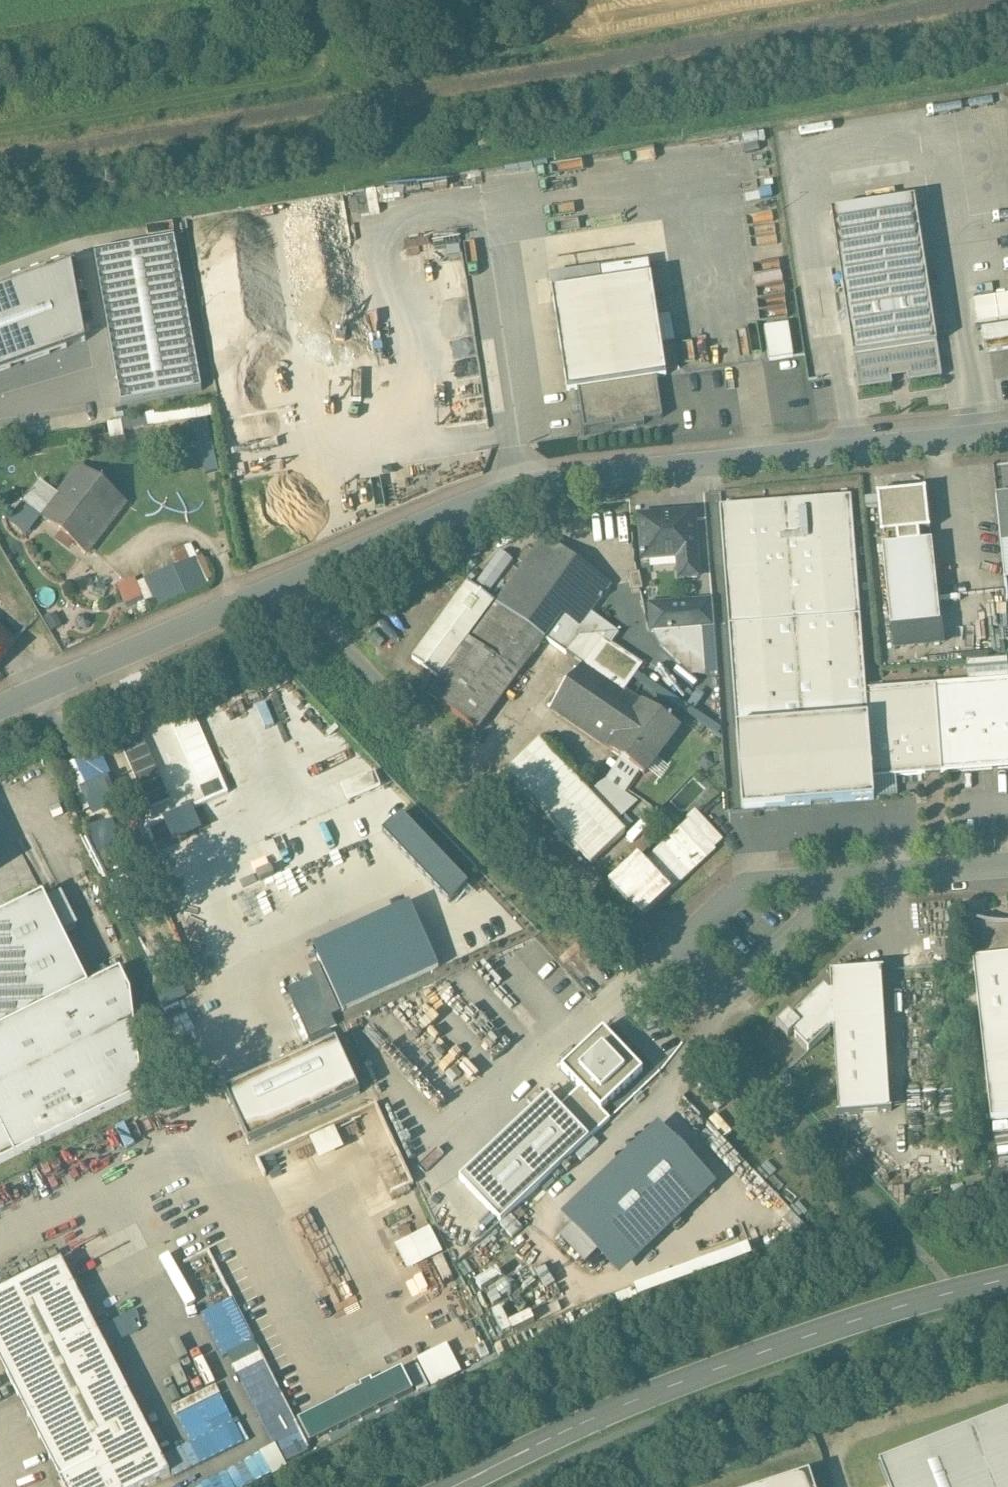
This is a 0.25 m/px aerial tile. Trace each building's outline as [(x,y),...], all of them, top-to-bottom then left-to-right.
[(832,213),(859,391),(893,387),(891,374),(907,372),(908,384),(942,379),(915,201),(832,213)] [(178,240),(96,256),(125,406),(204,390),(178,240)] [(0,288),(0,372),(86,341),(72,262),(0,288)] [(652,281),(551,294),(566,394),(578,393),(584,430),(665,422),(659,380),(669,377),(652,281)] [(788,325),(764,328),(769,362),(793,358),(788,325)] [(982,330),(985,354),(1007,351),(1007,326),(982,330)] [(211,471),(220,468),(211,435),(202,437),(211,471)] [(80,468),(41,517),(87,554),(125,504),(80,468)] [(925,492),(877,497),(882,536),(886,536),(919,533),(929,532),(925,492)] [(996,496),(1005,579),(1007,579),(1007,495),(996,496)] [(942,774),(936,686),(866,691),(851,498),(720,507),(743,811),(874,801),(873,779),(942,774)] [(677,517),(641,519),(644,556),(642,556),(642,559),(644,559),(644,561),(680,558),(681,579),(698,578),(695,545),(679,546),(677,520),(677,517)] [(693,518),(677,520),(679,546),(695,545),(693,518)] [(919,533),(886,536),(887,547),(883,548),(891,629),(940,624),(932,543),(920,544),(919,533)] [(497,603),(546,639),(566,611),(594,573),(544,538),(497,603)] [(191,562),(172,569),(184,598),(203,590),(191,562)] [(594,573),(566,611),(583,623),(610,585),(594,573)] [(126,603),(144,597),(138,578),(120,583),(126,603)] [(440,679),(496,604),(469,584),(413,660),(440,679)] [(713,601),(650,606),(652,632),(715,627),(713,601)] [(496,604),(440,679),(428,696),(478,732),(546,639),(497,603),(496,604)] [(942,646),(940,624),(891,629),(894,651),(942,646)] [(715,627),(652,632),(662,649),(679,648),(691,652),(692,676),(709,675),(708,654),(717,654),(715,627)] [(0,630),(0,664),(17,643),(0,630)] [(642,667),(601,639),(551,711),(645,776),(680,729),(626,692),(642,667)] [(942,774),(1007,769),(1007,681),(936,686),(942,774)] [(626,833),(539,741),(505,774),(592,865),(626,833)] [(86,811),(115,802),(107,777),(112,776),(104,751),(70,762),(86,811)] [(695,812),(613,889),(615,890),(614,890),(644,922),(726,844),(695,812)] [(144,1094),(132,993),(121,971),(89,987),(44,897),(0,918),(0,1165),(144,1094)] [(1004,924),(981,922),(985,959),(1007,957),(1007,924),(1004,924)] [(973,961),(982,1042),(1007,1039),(1007,957),(985,959),(973,961)] [(881,971),(831,974),(832,993),(834,1032),(839,1116),(890,1112),(881,971)] [(824,989),(796,1016),(797,1017),(794,1020),(789,1015),(777,1027),(788,1039),(794,1034),(796,1037),(795,1038),(809,1052),(831,1032),(834,1032),(832,993),(829,993),(824,989)] [(321,1015),(218,1056),(258,1156),(370,1112),(342,1041),(333,1044),(321,1015)] [(579,1091),(601,1114),(640,1076),(602,1035),(562,1073),(579,1091)] [(982,1042),(991,1121),(1007,1119),(1007,1039),(982,1042)] [(557,1112),(586,1142),(608,1122),(601,1114),(579,1091),(557,1112)] [(547,1101),(459,1183),(499,1225),(586,1142),(557,1112),(547,1101)] [(658,1127),(561,1218),(617,1278),(715,1186),(658,1127)] [(433,1228),(398,1245),(410,1269),(445,1253),(433,1228)] [(0,1293),(0,1361),(64,1486),(146,1486),(171,1475),(62,1261),(0,1293)] [(235,1324),(217,1334),(227,1353),(246,1344),(235,1324)] [(434,1387),(464,1371),(449,1342),(419,1358),(434,1387)] [(264,1350),(237,1362),(280,1458),(420,1395),(407,1366),(294,1417),(264,1350)] [(192,1443),(166,1454),(175,1474),(246,1444),(224,1394),(180,1414),(192,1443)] [(889,1486),(1007,1486),(1007,1413),(880,1463),(889,1486)] [(272,1472),(263,1454),(200,1486),(243,1486),(272,1472)] [(809,1473),(767,1486),(814,1486),(809,1473)]
